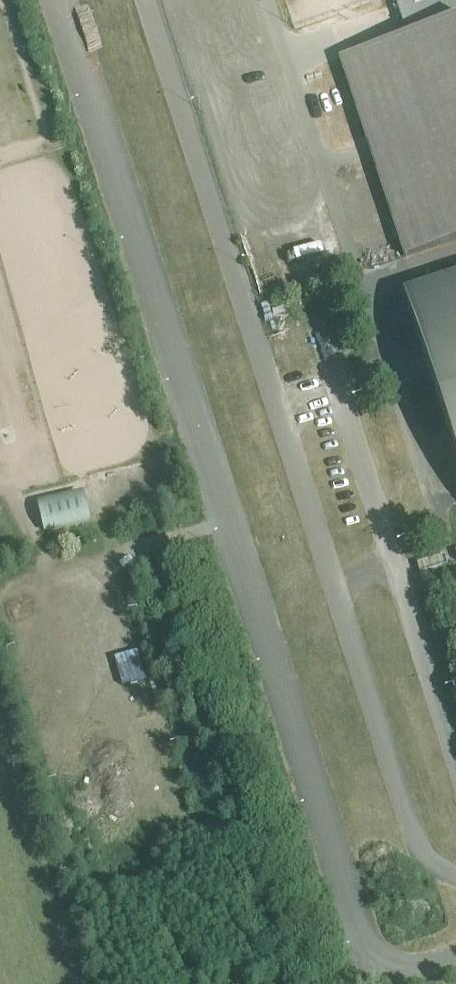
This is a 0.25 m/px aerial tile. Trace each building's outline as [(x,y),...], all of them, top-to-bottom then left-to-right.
[(394,5),(396,4),(407,37),(340,59),(406,258),(455,241),(455,0),(393,0),(394,5)] [(404,295),(455,454),(455,278),(404,295)] [(45,460),(95,461),(96,409),(46,409),(45,460)] [(93,511),(87,488),(48,499),(55,522),(93,511)] [(96,807),(108,804),(92,757),(81,761),(96,807)]
